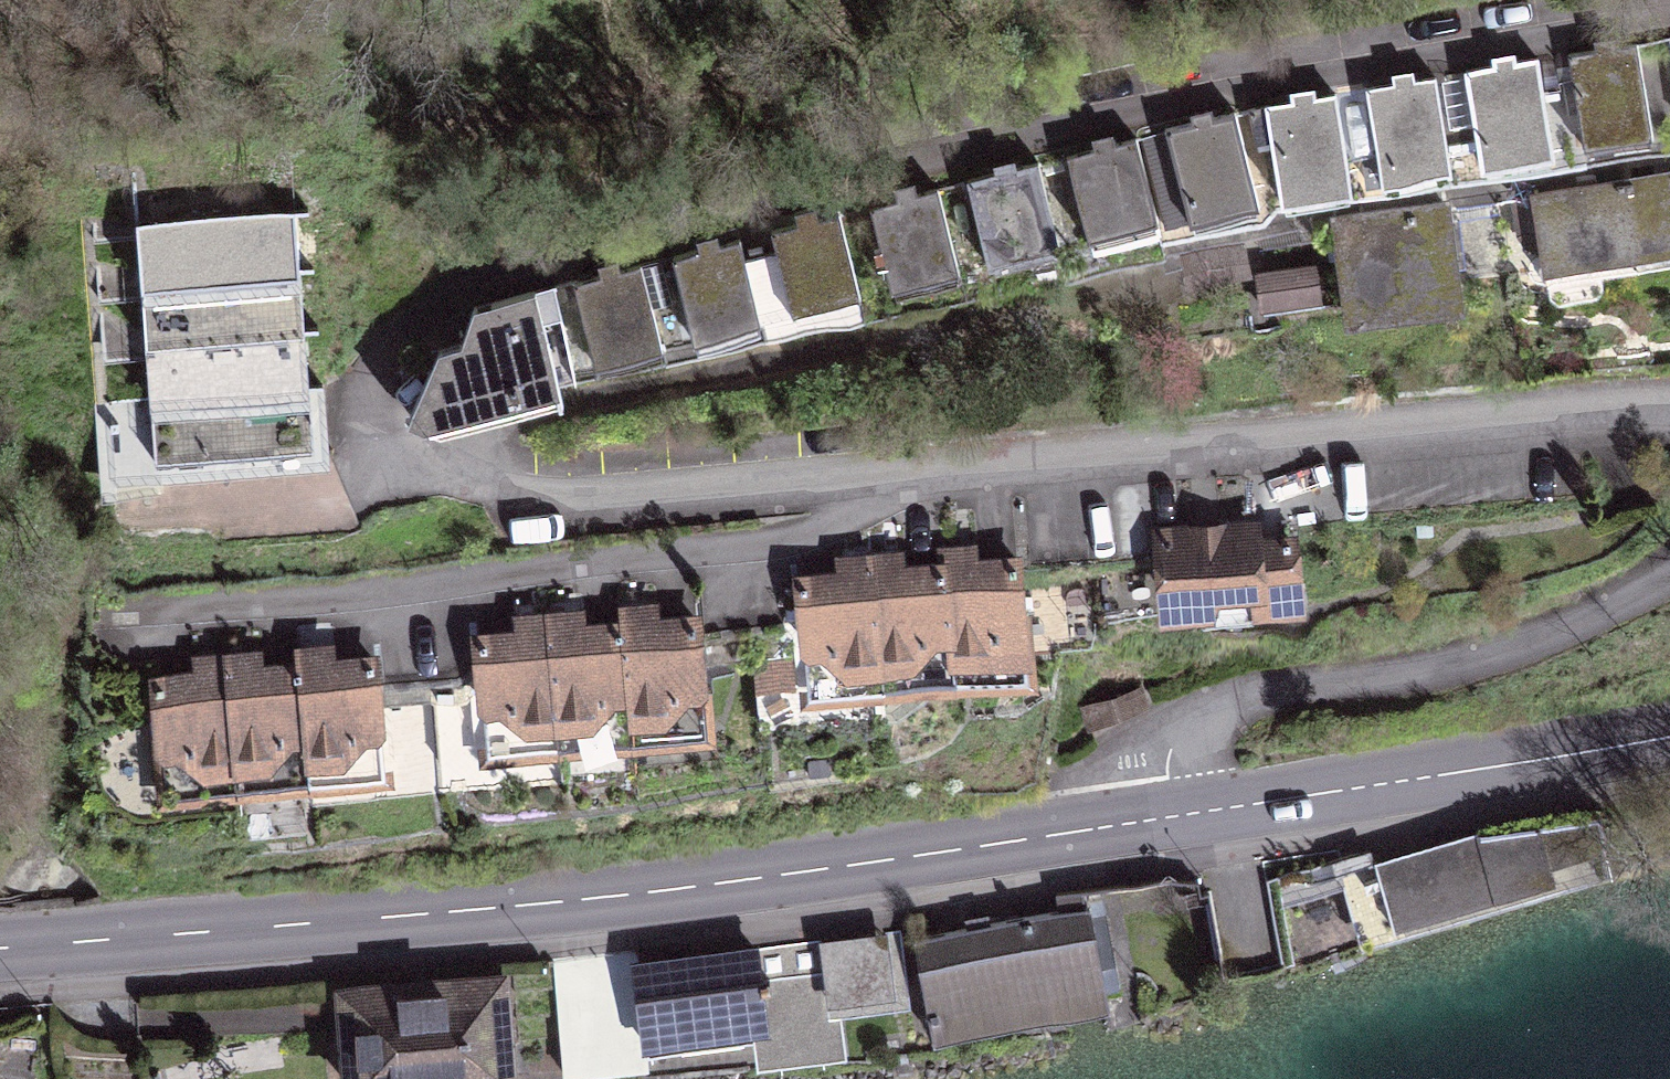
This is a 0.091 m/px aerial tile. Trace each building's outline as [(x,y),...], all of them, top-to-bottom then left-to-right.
[(1637,43),(1569,54),(1583,140),(1652,129),(1637,43)] [(1466,72),(1452,74),(1465,151),(1479,148),(1481,159),(1551,147),(1537,58),(1466,70),(1466,72)] [(1452,74),(1367,88),(1380,164),(1365,166),(1368,183),(1386,180),(1384,169),(1449,158),(1448,154),(1465,151),(1452,74)] [(1335,94),(1250,108),(1255,141),(1272,138),(1280,187),(1348,176),(1335,94)] [(1235,111),(1141,135),(1166,230),(1196,223),(1193,209),(1252,194),(1255,207),(1259,206),(1235,111)] [(1135,139),(1067,156),(1089,240),(1093,239),(1096,252),(1160,236),(1135,139)] [(1037,164),(969,182),(987,252),(1055,235),(1037,164)] [(1625,180),(1635,252),(1669,246),(1669,172),(1625,180)] [(1544,267),(1635,252),(1625,180),(1533,195),(1533,198),(1517,201),(1523,236),(1530,247),(1541,245),(1544,267)] [(937,189),(870,206),(888,277),(955,259),(937,189)] [(298,244),(296,209),(136,221),(139,256),(298,244)] [(839,214),(771,231),(789,302),(857,285),(839,214)] [(740,239),(673,256),(691,327),(758,310),(740,239)] [(1245,242),(1178,255),(1185,291),(1252,277),(1245,242)] [(302,291),(298,244),(139,256),(142,282),(156,281),(157,302),(302,291)] [(641,265),(573,282),(592,353),(659,336),(641,265)] [(1296,302),(1317,300),(1313,267),(1292,270),(1296,302)] [(1296,302),(1292,270),(1258,273),(1263,306),(1296,302)] [(307,350),(302,291),(157,302),(159,326),(145,327),(146,341),(160,340),(162,361),(307,350)] [(440,432),(562,397),(535,291),(474,306),(462,343),(439,347),(408,418),(440,432)] [(309,388),(307,350),(162,361),(164,385),(150,386),(151,400),(309,388)] [(310,391),(309,388),(151,400),(153,427),(325,414),(324,390),(310,391)] [(328,447),(325,414),(153,427),(155,460),(328,447)] [(1179,610),(1198,610),(1199,606),(1255,602),(1255,609),(1297,606),(1291,540),(1255,542),(1254,529),(1160,536),(1166,610),(1178,609),(1179,610)] [(943,553),(944,568),(954,673),(988,670),(989,683),(1019,681),(1028,670),(1018,562),(975,566),(974,550),(943,553)] [(955,686),(954,673),(944,568),(902,572),(901,557),(870,559),(880,679),(915,677),(917,690),(955,686)] [(846,682),(880,679),(870,559),(839,562),(840,577),(797,581),(807,689),(819,698),(847,696),(846,682)] [(622,612),(623,627),(633,732),(667,729),(668,743),(697,740),(707,730),(697,621),(654,625),(653,609),(622,612)] [(634,746),(633,732),(623,627),(582,631),(581,616),(549,618),(560,738),(594,735),(595,749),(634,746)] [(525,741),(560,738),(549,618),(520,621),(521,636),(477,640),(486,748),(497,757),(527,755),(525,741)] [(300,653),(301,668),(310,773),(344,770),(345,784),(375,782),(385,770),(375,662),(331,666),(330,650),(300,653)] [(311,787),(310,773),(301,668),(260,672),(259,657),(227,659),(238,780),(271,777),(273,790),(311,787)] [(204,782),(238,780),(227,659),(196,662),(197,677),(154,681),(164,789),(175,798),(205,796),(204,782)] [(1341,858),(1365,936),(1609,862),(1599,817),(1481,835),(1479,830),(1374,863),(1371,851),(1341,858)] [(1089,905),(915,939),(935,1040),(1011,1025),(1006,1006),(1059,996),(1061,1007),(1105,998),(1102,987),(1120,984),(1114,953),(1099,956),(1089,905)] [(635,950),(596,953),(607,1070),(647,1067),(644,1042),(761,1026),(764,1058),(837,1049),(832,997),(908,987),(899,929),(698,957),(699,959),(643,967),(643,964),(638,965),(635,950)] [(564,1075),(607,1070),(596,953),(553,958),(564,1075)] [(344,993),(351,1078),(508,1078),(500,981),(344,993)]
